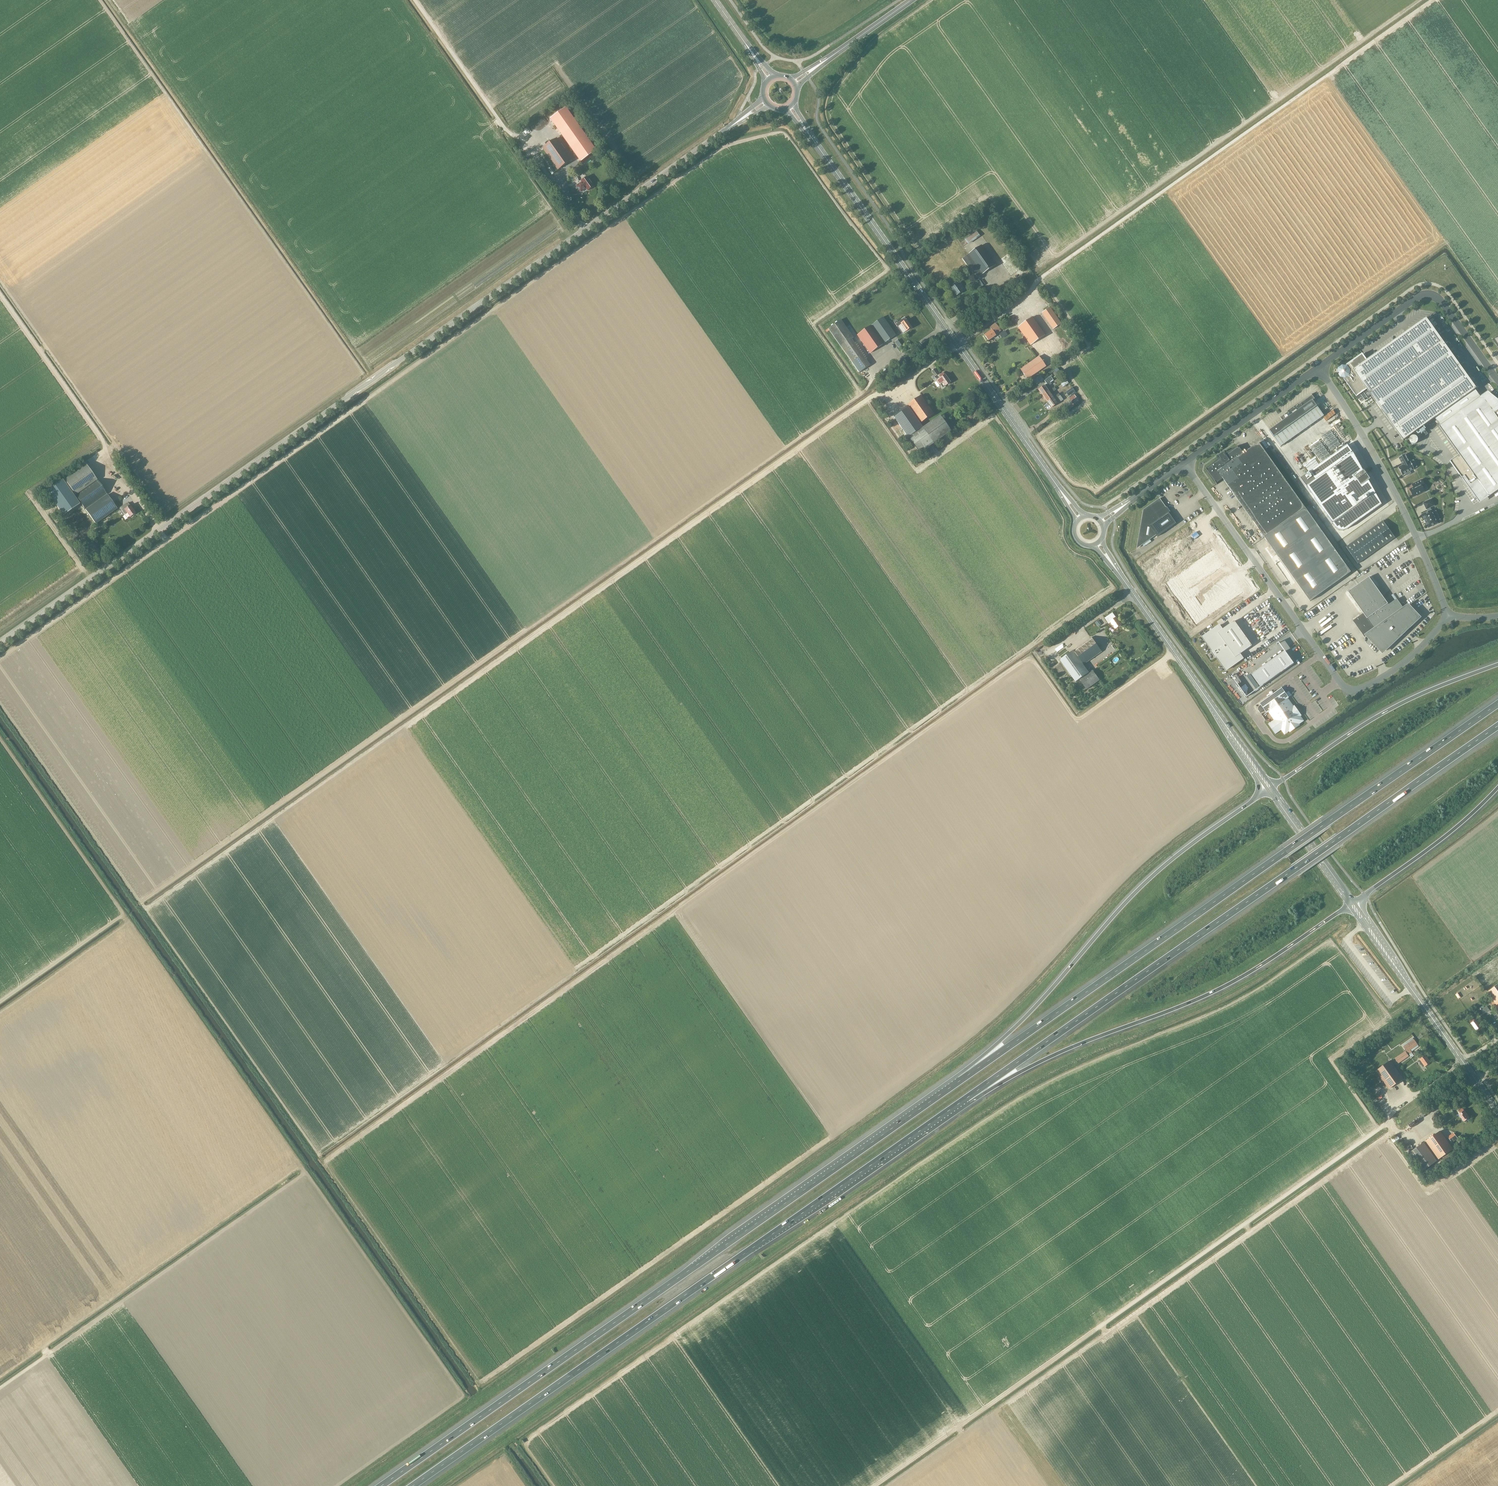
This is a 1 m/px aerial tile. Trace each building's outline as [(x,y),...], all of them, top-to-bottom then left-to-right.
[(565,108),(550,119),(580,162),(596,151),(565,108)] [(557,170),(572,160),(557,138),(542,148),(557,170)] [(588,191),(593,186),(587,177),(581,181),(581,182),(576,186),(580,192),(586,188),(588,191)] [(977,231),(965,239),(968,243),(980,235),(977,231)] [(979,276),(981,275),(995,265),(982,245),(962,259),(976,278),(978,277),(979,278),(980,277),(979,276)] [(962,291),(957,283),(955,281),(949,285),(951,287),(957,295),(962,291)] [(1052,329),(1061,323),(1050,307),(1041,313),(1052,329)] [(870,326),(857,335),(869,353),(882,344),(895,335),(882,317),(870,326)] [(906,331),(911,327),(906,320),(904,317),(897,322),(897,321),(894,322),(897,326),(901,324),(906,331)] [(1030,345),(1044,335),(1032,317),(1018,327),(1030,345)] [(1476,389),(1450,352),(1426,318),(1367,360),(1362,354),(1347,365),(1346,368),(1343,368),(1340,370),(1339,373),(1341,376),(1345,376),(1344,379),(1356,397),(1357,396),(1361,402),(1364,399),(1364,400),(1365,400),(1364,399),(1367,397),(1367,398),(1368,398),(1367,397),(1370,395),(1367,389),(1403,441),(1476,389)] [(869,365),(851,339),(853,338),(840,320),(828,328),(859,373),(869,365)] [(988,340),(995,335),(995,334),(1000,331),(995,323),(989,327),(991,330),(984,335),(988,340)] [(1027,379),(1046,366),(1038,356),(1020,369),(1027,379)] [(950,382),(945,374),(944,375),(943,372),(939,375),(940,377),(937,380),(942,387),(950,382)] [(1040,375),(1033,379),(1036,383),(1043,379),(1040,375)] [(1049,391),(1046,387),(1051,384),(1050,381),(1053,379),(1050,376),(1044,380),(1047,383),(1044,385),(1038,390),(1042,396),(1049,391)] [(1042,396),(1046,402),(1053,397),(1050,393),(1055,390),(1054,387),(1049,391),(1042,396)] [(1053,397),(1046,402),(1051,408),(1057,403),(1060,401),(1057,397),(1059,396),(1058,393),(1053,397)] [(1270,431),(1274,437),(1317,406),(1313,401),(1315,400),(1316,400),(1311,394),(1312,395),(1298,405),(1298,404),(1287,412),(1288,412),(1280,417),(1283,421),(1270,431)] [(921,395),(907,405),(908,407),(919,423),(934,413),(921,395)] [(1074,395),(1069,398),(1073,404),(1078,400),(1074,395)] [(1494,413),(1482,396),(1439,426),(1459,455),(1450,461),(1462,479),(1464,477),(1470,485),(1477,481),(1489,497),(1497,490),(1497,410),(1494,413)] [(908,407),(894,417),(909,438),(922,428),(919,423),(908,407)] [(922,428),(909,438),(920,453),(951,431),(940,416),(922,428)] [(1334,444),(1339,440),(1332,430),(1327,434),(1334,444)] [(1410,438),(1409,439),(1409,441),(1410,443),(1411,444),(1413,444),(1415,444),(1416,443),(1418,442),(1418,440),(1418,439),(1417,437),(1416,436),(1414,435),(1412,436),(1411,436),(1410,438)] [(1305,508),(1280,473),(1259,443),(1243,454),(1238,447),(1226,456),(1225,455),(1220,458),(1221,459),(1206,470),(1216,483),(1222,478),(1264,537),(1305,508)] [(1310,481),(1303,486),(1335,527),(1338,530),(1343,530),(1347,529),(1382,505),(1368,481),(1370,479),(1366,474),(1367,474),(1366,473),(1365,474),(1363,472),(1365,471),(1364,471),(1363,471),(1353,453),(1347,445),(1306,474),(1310,481)] [(1405,454),(1399,458),(1403,465),(1398,467),(1402,475),(1406,473),(1407,476),(1411,473),(1410,471),(1414,469),(1410,461),(1409,462),(1405,454)] [(85,464),(64,479),(67,483),(70,488),(75,495),(85,509),(107,494),(98,482),(85,464)] [(1425,486),(1424,483),(1422,479),(1412,484),(1414,487),(1410,489),(1413,497),(1425,491),(1422,487),(1425,486)] [(70,488),(67,483),(65,484),(62,480),(46,491),(63,515),(80,504),(69,489),(70,488)] [(107,495),(85,510),(95,524),(117,509),(107,495)] [(1157,537),(1176,523),(1169,513),(1170,512),(1167,507),(1166,507),(1160,498),(1143,510),(1137,545),(1141,546),(1156,535),(1157,537)] [(1431,499),(1423,503),(1426,509),(1427,509),(1428,512),(1422,515),(1428,528),(1438,523),(1437,521),(1440,519),(1438,515),(1435,517),(1431,510),(1430,508),(1434,506),(1431,499)] [(125,514),(127,513),(130,517),(135,513),(130,506),(128,503),(125,505),(124,505),(120,508),(124,513),(125,514)] [(1264,537),(1310,601),(1351,572),(1305,508),(1264,537)] [(1203,520),(1195,526),(1201,534),(1209,528),(1203,520)] [(1385,523),(1383,521),(1346,547),(1358,564),(1395,537),(1387,526),(1388,526),(1385,522),(1385,523)] [(1195,526),(1188,531),(1194,539),(1201,534),(1195,526)] [(1209,528),(1201,534),(1207,543),(1215,537),(1209,528)] [(1188,531),(1182,536),(1187,544),(1194,539),(1188,531)] [(1201,534),(1194,539),(1200,547),(1207,543),(1201,534)] [(1182,536),(1175,541),(1181,549),(1187,544),(1182,536)] [(1194,539),(1187,544),(1193,552),(1200,547),(1194,539)] [(1175,541),(1168,545),(1174,554),(1181,549),(1175,541)] [(1187,544),(1181,549),(1187,557),(1193,552),(1187,544)] [(1168,545),(1161,550),(1167,558),(1174,554),(1168,545)] [(1181,549),(1174,554),(1180,562),(1187,557),(1181,549)] [(1224,565),(1213,549),(1186,568),(1198,584),(1224,565)] [(1161,550),(1155,555),(1160,563),(1167,558),(1161,550)] [(1174,554),(1167,558),(1173,567),(1180,562),(1174,554)] [(1155,555),(1146,561),(1152,569),(1160,563),(1155,555)] [(1167,558),(1160,563),(1166,571),(1173,567),(1167,558)] [(1160,563),(1152,569),(1158,577),(1166,571),(1160,563)] [(1186,568),(1179,573),(1191,589),(1198,584),(1186,568)] [(1194,594),(1191,589),(1179,573),(1166,583),(1181,603),(1194,594)] [(1230,602),(1244,592),(1231,574),(1217,584),(1230,602)] [(1363,613),(1353,621),(1364,637),(1367,635),(1369,638),(1369,639),(1371,642),(1372,641),(1383,652),(1405,630),(1406,632),(1408,630),(1407,629),(1419,617),(1408,606),(1404,609),(1397,599),(1389,605),(1369,577),(1348,592),(1363,613)] [(1223,607),(1230,602),(1217,584),(1211,589),(1223,607)] [(1217,611),(1223,607),(1211,589),(1204,594),(1217,611)] [(1197,626),(1210,616),(1197,598),(1194,594),(1181,603),(1197,626)] [(1210,616),(1217,611),(1204,594),(1197,598),(1210,616)] [(1115,629),(1121,625),(1112,612),(1105,617),(1110,623),(1111,622),(1115,629)] [(1219,625),(1203,637),(1226,670),(1243,658),(1240,654),(1252,646),(1234,621),(1222,630),(1219,625)] [(1322,642),(1330,638),(1327,634),(1332,631),(1331,629),(1318,636),(1322,642)] [(1083,664),(1101,651),(1091,637),(1060,660),(1075,682),(1079,679),(1086,689),(1099,680),(1092,670),(1089,673),(1083,664)] [(1261,687),(1294,663),(1292,661),(1292,662),(1284,651),(1252,674),(1261,687)] [(1268,697),(1259,703),(1267,713),(1270,711),(1275,719),(1268,724),(1275,734),(1283,729),(1285,732),(1288,730),(1290,732),(1300,725),(1298,723),(1301,720),(1299,717),(1302,716),(1294,705),(1292,707),(1287,699),(1289,698),(1282,687),(1273,693),(1272,691),(1266,695),(1268,697)] [(1487,993),(1497,1008),(1497,985),(1487,993)] [(1476,1031),(1481,1027),(1476,1020),(1474,1021),(1473,1018),(1469,1021),(1471,1024),(1470,1024),(1476,1031)] [(1404,1047),(1409,1054),(1412,1052),(1410,1050),(1418,1045),(1414,1039),(1404,1046),(1404,1047)] [(1425,1067),(1431,1063),(1425,1055),(1423,1053),(1419,1056),(1421,1058),(1420,1059),(1425,1067)] [(1407,1054),(1397,1061),(1399,1063),(1409,1056),(1407,1054)] [(1389,1089),(1403,1079),(1390,1061),(1376,1071),(1389,1089)] [(1386,1098),(1381,1090),(1371,1096),(1376,1104),(1386,1098)] [(1464,1122),(1469,1118),(1464,1110),(1462,1108),(1458,1111),(1460,1113),(1458,1114),(1464,1122)] [(1438,1159),(1453,1149),(1440,1131),(1426,1141),(1438,1159)] [(1454,1134),(1448,1138),(1452,1143),(1457,1139),(1454,1134)] [(1424,1143),(1409,1153),(1422,1172),(1437,1161),(1424,1143)]
